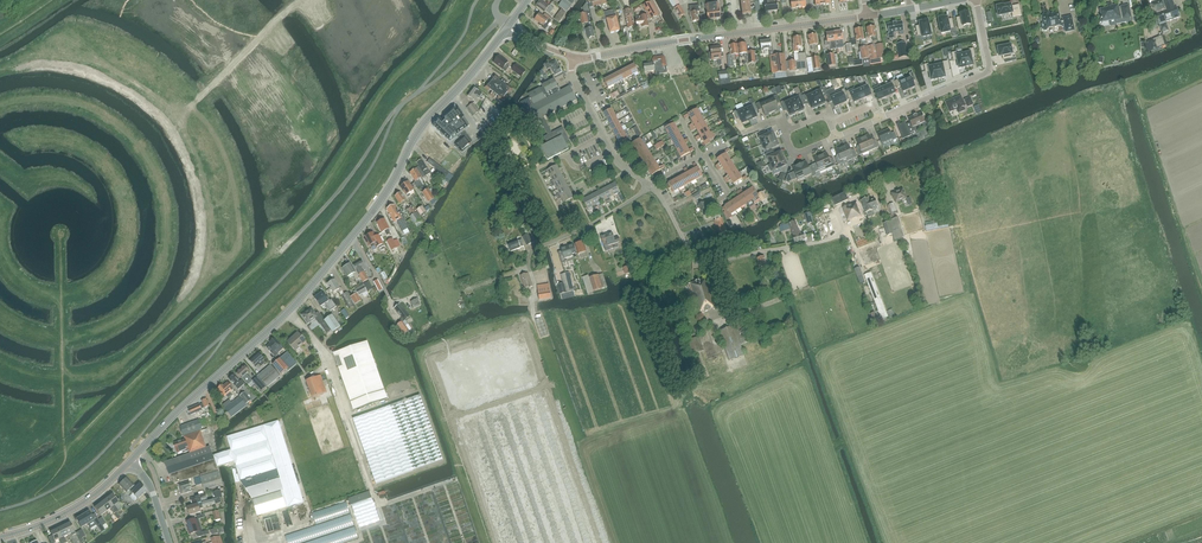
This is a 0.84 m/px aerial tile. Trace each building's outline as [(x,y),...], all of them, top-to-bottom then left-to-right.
[(553,9),(540,0),(536,6),(545,12),(545,11),(549,14),(553,9)] [(559,0),(561,2),(559,6),(567,12),(570,8),(570,9),(574,3),(573,2),(570,0),(558,0),(559,0)] [(643,5),(650,19),(657,16),(660,14),(653,0),(649,2),(643,5)] [(674,9),(679,18),(685,15),(679,6),(680,5),(677,0),(678,0),(668,0),(674,9)] [(799,7),(798,0),(792,0),(790,0),(791,8),(799,7)] [(1169,20),(1165,6),(1164,7),(1162,0),(1160,0),(1152,3),(1159,24),(1169,20)] [(1169,20),(1180,17),(1176,7),(1175,8),(1172,0),(1167,0),(1164,1),(1165,6),(1169,20)] [(592,21),(590,12),(589,12),(587,3),(586,3),(583,8),(584,13),(579,15),(582,24),(586,23),(587,29),(585,29),(588,38),(595,37),(592,27),(591,21),(592,21)] [(712,4),(714,19),(720,18),(718,3),(712,4)] [(998,21),(1012,18),(1009,3),(995,6),(998,21)] [(697,12),(699,11),(699,5),(689,6),(690,17),(691,17),(692,22),(699,21),(697,12)] [(1131,21),(1131,17),(1128,5),(1121,7),(1118,8),(1117,5),(1112,6),(1112,5),(1110,5),(1108,5),(1107,6),(1108,8),(1100,10),(1101,15),(1100,15),(1101,18),(1100,18),(1101,19),(1101,21),(1103,21),(1104,22),(1105,22),(1107,22),(1108,21),(1108,20),(1110,20),(1109,19),(1114,18),(1115,24),(1131,21)] [(620,22),(625,21),(621,6),(616,7),(620,22)] [(756,13),(755,7),(750,7),(750,8),(742,9),(742,15),(751,14),(751,13),(756,13)] [(559,23),(566,13),(561,9),(554,19),(559,23)] [(626,10),(625,11),(626,18),(626,19),(628,29),(635,27),(632,15),(633,14),(632,9),(626,10)] [(610,33),(619,30),(616,17),(614,10),(601,13),(603,20),(607,20),(610,33)] [(968,12),(960,14),(960,17),(956,18),(959,29),(963,28),(963,27),(971,25),(968,12)] [(1042,29),(1044,31),(1046,30),(1048,28),(1047,27),(1060,24),(1060,26),(1062,27),(1065,26),(1066,32),(1074,30),(1071,16),(1063,18),(1063,20),(1060,21),(1058,13),(1049,15),(1049,13),(1047,12),(1045,13),(1043,15),(1044,16),(1042,16),(1044,23),(1043,23),(1041,25),(1042,29)] [(545,14),(543,16),(540,13),(535,20),(540,24),(539,25),(545,29),(547,26),(545,24),(548,19),(550,17),(545,14)] [(636,19),(637,27),(643,26),(644,27),(649,26),(647,18),(647,15),(640,16),(640,17),(636,18),(636,19)] [(938,18),(941,33),(950,31),(949,29),(953,28),(952,19),(947,20),(947,17),(944,18),(944,17),(938,18)] [(931,35),(928,20),(927,21),(927,20),(923,21),(919,22),(920,26),(916,27),(918,36),(922,35),(922,37),(931,35)] [(895,23),(893,23),(887,24),(889,33),(888,33),(887,34),(888,38),(889,39),(894,38),(894,37),(894,32),(899,31),(900,35),(903,34),(903,31),(901,21),(896,22),(895,22),(895,23)] [(1168,30),(1166,22),(1159,24),(1162,32),(1168,30)] [(873,41),(876,41),(874,27),(867,28),(868,38),(872,37),(873,41)] [(861,45),(866,44),(866,39),(864,39),(862,28),(854,29),(856,41),(860,40),(861,45)] [(844,48),(843,44),(841,31),(834,32),(836,49),(844,48)] [(831,49),(836,49),(834,32),(826,33),(827,42),(830,42),(830,45),(831,49)] [(815,45),(818,45),(816,35),(808,36),(809,46),(811,46),(812,50),(816,49),(815,45)] [(1162,35),(1152,39),(1145,43),(1149,52),(1151,51),(1152,51),(1158,49),(1158,48),(1165,45),(1162,35)] [(785,62),(787,72),(789,71),(807,69),(805,53),(799,54),(798,47),(802,47),(801,37),(793,38),(794,44),(793,44),(794,55),(794,61),(785,62)] [(770,40),(760,42),(761,48),(761,51),(769,50),(769,52),(770,56),(772,56),(774,73),(787,72),(785,62),(784,54),(773,56),(773,51),(773,49),(771,49),(770,40)] [(748,63),(755,63),(754,51),(747,52),(746,43),(738,44),(739,54),(739,58),(746,57),(746,60),(747,60),(748,63)] [(870,60),(886,58),(884,43),(867,46),(870,60)] [(899,58),(908,56),(905,43),(896,44),(899,58)] [(735,55),(738,54),(737,44),(729,45),(731,59),(732,59),(732,60),(736,60),(735,55)] [(1013,56),(1012,52),(1013,52),(1011,44),(997,47),(999,55),(1003,54),(1003,58),(1013,56)] [(720,47),(710,48),(711,53),(709,53),(710,60),(712,60),(719,59),(719,57),(723,57),(723,54),(721,54),(720,47)] [(852,48),(855,66),(869,63),(869,59),(867,47),(860,48),(860,47),(852,48)] [(970,53),(963,54),(966,67),(973,65),(971,57),(975,56),(973,49),(969,49),(970,53)] [(957,60),(959,68),(965,67),(966,67),(963,54),(963,52),(956,53),(956,52),(952,53),(953,60),(957,60)] [(828,67),(835,66),(834,54),(827,55),(828,67)] [(499,55),(498,56),(495,59),(496,59),(493,63),(505,71),(509,67),(506,64),(508,62),(506,60),(505,60),(503,58),(502,58),(499,55)] [(652,59),(653,61),(653,64),(643,65),(645,72),(654,71),(655,75),(667,73),(666,66),(665,57),(663,56),(656,57),(655,59),(653,59),(652,59)] [(820,71),(820,68),(818,57),(806,58),(809,72),(820,71)] [(548,62),(544,64),(547,70),(551,68),(555,76),(562,72),(559,66),(559,67),(555,60),(549,64),(548,62)] [(944,71),(949,70),(948,61),(935,64),(938,79),(939,79),(945,77),(944,71)] [(521,77),(525,71),(516,64),(512,70),(521,77)] [(938,79),(935,64),(928,65),(928,64),(924,65),(925,72),(929,72),(931,80),(937,79),(938,79)] [(628,68),(632,75),(633,79),(636,77),(634,74),(638,72),(634,65),(628,68)] [(632,75),(628,68),(622,71),(626,79),(632,75)] [(622,71),(616,74),(620,82),(622,86),(624,85),(622,80),(626,79),(622,71)] [(719,79),(730,78),(729,71),(718,72),(719,79)] [(909,75),(903,77),(909,90),(915,87),(912,81),(916,80),(912,72),(909,74),(909,75)] [(620,82),(616,74),(610,77),(614,85),(615,88),(618,87),(616,84),(620,82)] [(498,88),(505,80),(503,78),(500,82),(498,80),(499,79),(495,75),(491,79),(492,80),(491,82),(498,88)] [(608,88),(614,85),(610,77),(604,80),(608,88)] [(903,77),(894,81),(896,86),(897,88),(901,86),(903,92),(909,90),(903,77)] [(498,88),(506,95),(507,93),(509,94),(512,89),(508,86),(507,87),(505,85),(507,82),(505,80),(498,88)] [(531,106),(558,92),(556,88),(558,87),(554,80),(548,83),(547,81),(541,84),(543,87),(528,94),(530,98),(528,99),(531,106)] [(647,81),(640,85),(641,87),(642,87),(643,89),(650,86),(647,81)] [(490,95),(492,97),(498,88),(491,82),(489,84),(488,83),(485,88),(489,91),(490,90),(492,92),(490,95)] [(891,84),(885,86),(890,96),(895,94),(893,88),(891,84)] [(531,106),(528,99),(521,103),(523,107),(517,110),(526,126),(539,119),(541,122),(545,120),(543,117),(576,100),(569,86),(558,92),(531,106)] [(867,86),(861,88),(865,98),(871,96),(867,86)] [(885,86),(880,89),(884,99),(890,96),(885,86)] [(813,93),(813,94),(819,107),(825,104),(824,103),(825,103),(823,97),(826,96),(825,92),(823,88),(823,87),(820,88),(819,88),(820,91),(813,93)] [(480,97),(482,94),(474,88),(468,96),(475,101),(478,96),(480,97)] [(504,96),(506,95),(498,88),(492,97),(494,98),(496,95),(499,97),(498,98),(502,102),(506,97),(504,96)] [(861,88),(856,91),(860,101),(865,98),(861,88)] [(844,89),(835,92),(841,105),(847,102),(844,96),(847,95),(846,92),(845,90),(844,89)] [(880,89),(874,91),(878,101),(884,99),(880,89)] [(848,91),(846,92),(847,95),(848,98),(851,97),(854,103),(860,101),(856,91),(850,93),(849,90),(848,91)] [(617,99),(620,97),(620,95),(619,95),(617,91),(611,94),(614,98),(616,97),(617,99)] [(813,93),(812,91),(802,96),(805,102),(806,105),(809,103),(811,109),(812,108),(813,109),(819,107),(813,94),(813,93)] [(828,96),(827,96),(829,103),(830,102),(832,101),(835,107),(841,105),(835,92),(828,96)] [(801,94),(791,98),(797,112),(798,111),(799,113),(804,110),(801,104),(805,102),(801,94)] [(766,100),(767,102),(772,113),(775,111),(775,112),(779,110),(776,103),(779,102),(776,95),(766,100)] [(946,102),(950,112),(957,109),(959,112),(964,110),(963,106),(966,105),(967,107),(973,105),(970,97),(964,100),(965,101),(963,101),(960,96),(946,102)] [(797,112),(791,98),(780,102),(784,111),(787,110),(790,116),(796,114),(795,113),(797,112)] [(769,114),(772,113),(767,102),(763,103),(762,101),(756,104),(759,111),(762,109),(765,116),(769,115),(769,114)] [(473,103),(469,106),(475,115),(479,112),(473,103)] [(744,107),(749,120),(751,119),(752,120),(756,118),(753,112),(757,110),(754,103),(744,107)] [(439,118),(431,124),(449,141),(456,135),(468,127),(469,125),(464,117),(458,109),(455,105),(443,116),(444,118),(446,121),(444,123),(439,118)] [(747,121),(749,120),(744,107),(733,112),(737,119),(740,117),(743,123),(747,122),(747,121)] [(604,113),(607,119),(614,115),(611,109),(604,113)] [(691,120),(700,115),(697,109),(688,114),(691,120)] [(899,124),(897,125),(903,139),(910,135),(909,133),(914,131),(912,127),(925,121),(921,113),(908,118),(910,123),(906,124),(905,122),(899,124)] [(617,119),(614,115),(607,119),(610,125),(618,121),(622,119),(621,117),(617,119)] [(703,121),(700,115),(691,120),(695,126),(703,121)] [(552,133),(545,120),(541,122),(548,135),(544,137),(547,143),(541,147),(548,160),(569,149),(564,140),(568,138),(562,127),(552,133)] [(620,125),(618,121),(610,125),(613,131),(621,127),(624,126),(623,123),(620,125)] [(669,126),(665,128),(668,134),(677,129),(674,123),(673,124),(672,121),(668,123),(669,126)] [(703,121),(695,126),(698,132),(706,127),(703,121)] [(468,132),(474,141),(483,135),(474,123),(468,128),(470,131),(468,132)] [(624,133),(627,132),(627,131),(626,129),(623,131),(621,127),(613,131),(616,137),(624,133)] [(709,133),(706,127),(698,132),(701,137),(709,133)] [(671,140),(680,135),(677,129),(668,134),(671,140)] [(893,141),(897,139),(894,132),(890,134),(888,129),(877,134),(881,143),(892,138),(893,141)] [(624,133),(616,137),(619,143),(627,139),(630,137),(627,132),(624,133)] [(714,138),(711,132),(709,133),(701,137),(704,143),(705,146),(710,143),(709,141),(713,139),(714,138)] [(758,135),(762,144),(776,138),(775,135),(774,135),(773,132),(767,135),(765,132),(758,135)] [(863,138),(868,151),(878,147),(875,140),(872,142),(869,134),(865,136),(865,137),(863,138)] [(674,146),(683,141),(680,135),(671,140),(674,146)] [(462,138),(455,145),(461,152),(466,147),(471,143),(466,138),(462,138)] [(778,142),(776,138),(762,144),(766,154),(773,151),(771,148),(778,145),(777,143),(778,142)] [(859,156),(868,151),(863,138),(860,139),(860,138),(856,140),(859,147),(856,148),(859,156)] [(631,153),(644,145),(639,139),(631,144),(634,148),(630,151),(631,153)] [(657,150),(665,145),(662,141),(654,146),(657,150)] [(683,141),(674,146),(678,152),(686,147),(683,141)] [(841,147),(847,161),(857,157),(854,150),(851,151),(848,144),(841,147)] [(644,145),(631,153),(633,155),(637,153),(639,157),(648,151),(644,145)] [(689,153),(686,147),(678,152),(676,153),(679,159),(689,153)] [(838,165),(847,161),(841,147),(835,150),(838,157),(835,158),(838,165)] [(648,151),(639,157),(642,161),(638,163),(640,166),(652,158),(648,151)] [(773,151),(766,154),(765,155),(767,158),(768,158),(771,164),(785,158),(783,154),(782,155),(781,152),(774,155),(773,151)] [(820,156),(826,170),(836,165),(833,158),(829,160),(826,152),(822,154),(823,155),(820,156)] [(716,166),(717,168),(729,160),(725,154),(717,159),(719,163),(716,166)] [(816,174),(826,170),(820,156),(817,157),(817,156),(813,158),(817,165),(813,167),(816,174)] [(427,162),(436,168),(432,173),(435,176),(439,171),(440,172),(438,174),(444,179),(449,173),(430,158),(427,162)] [(656,164),(652,158),(640,166),(641,168),(645,165),(648,169),(656,164)] [(785,158),(771,164),(773,170),(772,171),(774,175),(781,172),(780,168),(786,165),(785,162),(786,162),(785,158)] [(423,177),(430,173),(422,160),(417,163),(419,166),(416,168),(416,169),(417,168),(423,177)] [(729,160),(717,168),(719,170),(723,168),(725,172),(733,166),(729,160)] [(799,165),(805,177),(811,175),(812,177),(816,176),(813,168),(809,170),(806,161),(803,162),(803,163),(799,165)] [(695,163),(692,165),(695,169),(692,170),(696,179),(702,176),(695,163)] [(659,168),(656,164),(648,169),(652,176),(664,167),(663,165),(659,168)] [(550,176),(560,171),(556,165),(544,171),(545,174),(548,172),(550,176)] [(798,180),(805,177),(799,165),(795,166),(792,167),(795,174),(792,176),(788,174),(785,182),(789,183),(790,182),(797,178),(798,180)] [(724,178),(725,181),(738,173),(733,166),(725,172),(728,176),(724,178)] [(691,182),(696,179),(692,170),(688,172),(686,168),(683,170),(686,174),(691,182)] [(420,179),(422,178),(416,169),(410,173),(416,182),(418,185),(422,183),(420,179)] [(560,171),(550,176),(553,181),(550,182),(551,184),(563,178),(560,171)] [(742,179),(738,173),(725,181),(727,183),(731,180),(733,184),(742,179)] [(686,174),(680,177),(685,186),(691,182),(686,174)] [(685,186),(680,177),(674,180),(679,189),(685,186)] [(563,178),(551,184),(552,186),(555,185),(557,189),(567,184),(563,178)] [(673,192),(679,189),(674,180),(668,183),(666,185),(668,189),(671,188),(673,192)] [(405,184),(400,187),(406,195),(408,197),(411,195),(409,193),(414,190),(408,182),(407,182),(406,183),(405,184)] [(608,186),(613,195),(618,193),(619,196),(621,194),(615,182),(608,186)] [(567,184),(557,189),(559,194),(557,195),(558,197),(570,191),(567,184)] [(750,190),(746,192),(752,200),(754,203),(760,199),(762,202),(766,199),(762,192),(757,195),(753,188),(750,184),(747,186),(750,190)] [(609,198),(613,195),(608,186),(602,189),(608,201),(610,200),(609,198)] [(895,203),(907,198),(903,188),(891,193),(895,203)] [(429,202),(435,199),(429,189),(423,192),(429,202)] [(610,204),(608,201),(602,189),(595,193),(600,202),(605,200),(607,205),(610,204)] [(738,192),(746,204),(747,204),(748,207),(754,203),(746,192),(744,194),(741,190),(738,192)] [(573,198),(570,191),(558,197),(559,199),(562,198),(564,202),(573,198)] [(740,208),(746,204),(738,192),(736,193),(739,197),(734,200),(740,208)] [(404,201),(406,200),(401,193),(395,197),(400,204),(402,206),(406,203),(404,201)] [(589,196),(595,208),(597,207),(596,204),(600,202),(595,193),(589,196)] [(834,206),(848,200),(844,193),(831,199),(834,206)] [(597,211),(595,208),(589,196),(582,199),(587,209),(592,207),(595,212),(597,211)] [(734,212),(740,208),(734,200),(733,201),(730,197),(727,199),(730,203),(728,204),(734,212)] [(868,198),(861,201),(865,213),(873,210),(872,208),(877,206),(875,199),(869,201),(868,198)] [(704,202),(698,205),(705,219),(711,217),(704,202)] [(847,221),(861,216),(859,211),(860,210),(857,202),(842,208),(847,221)] [(891,213),(896,211),(893,203),(888,205),(891,213)] [(730,214),(734,212),(728,204),(725,206),(722,208),(725,212),(724,213),(729,219),(732,217),(730,214)] [(402,231),(409,228),(404,217),(401,211),(399,213),(395,205),(387,209),(394,223),(396,223),(395,222),(397,221),(402,231)] [(417,212),(420,216),(425,213),(426,213),(422,206),(417,210),(417,211),(417,212)] [(423,220),(420,216),(417,212),(415,213),(411,207),(408,209),(412,215),(410,217),(415,224),(417,227),(422,224),(421,221),(423,220)] [(810,212),(804,214),(807,224),(813,222),(810,212)] [(714,221),(719,234),(727,231),(722,217),(714,221)] [(897,218),(888,220),(894,240),(903,238),(897,218)] [(387,235),(390,234),(388,229),(389,229),(384,219),(377,223),(382,232),(385,231),(387,235)] [(794,242),(804,239),(803,233),(798,234),(794,221),(788,223),(793,236),(792,236),(794,242)] [(888,222),(883,223),(883,224),(884,224),(887,235),(887,236),(892,234),(888,222)] [(379,235),(375,237),(373,233),(366,237),(367,239),(365,240),(365,239),(368,246),(370,245),(373,250),(377,249),(377,246),(379,245),(383,243),(379,235)] [(536,241),(532,233),(528,235),(528,234),(522,237),(527,246),(532,243),(536,241)] [(612,233),(601,236),(603,244),(607,243),(608,247),(613,246),(620,244),(618,237),(614,238),(612,233)] [(392,238),(387,241),(392,250),(397,248),(397,247),(400,246),(397,241),(394,242),(392,238)] [(510,251),(524,246),(521,240),(518,242),(518,240),(508,244),(510,251)] [(583,253),(587,252),(583,241),(574,244),(578,255),(580,254),(581,258),(585,257),(583,253)] [(561,251),(558,252),(561,263),(562,263),(566,262),(567,262),(567,261),(573,259),(573,260),(574,260),(573,258),(576,257),(575,253),(573,245),(568,246),(568,247),(561,249),(561,251)] [(765,266),(766,266),(764,256),(757,258),(759,268),(762,267),(762,271),(766,270),(765,266)] [(362,260),(353,265),(359,275),(364,272),(364,270),(366,269),(362,260)] [(356,280),(359,278),(352,266),(350,262),(347,264),(348,266),(342,269),(347,277),(353,274),(356,280)] [(509,264),(503,267),(506,273),(512,270),(509,264)] [(901,312),(884,267),(864,275),(881,319),(901,312)] [(363,283),(369,280),(364,272),(359,275),(363,283)] [(563,284),(558,285),(560,294),(574,291),(569,272),(561,274),(563,283),(563,284)] [(530,287),(533,287),(528,273),(520,275),(525,289),(529,288),(529,289),(531,288),(530,287)] [(588,275),(582,277),(587,293),(602,289),(607,287),(603,274),(598,275),(589,278),(588,275)] [(711,309),(715,307),(706,278),(688,284),(694,301),(698,314),(711,309)] [(339,293),(343,291),(341,288),(340,288),(335,280),(328,284),(333,293),(338,290),(339,293)] [(379,292),(383,289),(378,280),(374,282),(379,292)] [(367,291),(372,288),(369,281),(355,289),(356,291),(354,292),(355,294),(351,297),(355,304),(361,301),(358,296),(367,291)] [(549,284),(537,286),(538,293),(539,300),(551,298),(549,284)] [(314,298),(320,307),(324,304),(330,311),(337,306),(331,299),(330,300),(327,296),(326,297),(325,297),(326,297),(326,296),(325,297),(322,292),(314,298)] [(347,292),(341,295),(348,308),(354,304),(347,292)] [(414,309),(421,306),(418,299),(411,301),(414,309)] [(408,324),(406,326),(402,321),(404,320),(404,321),(410,316),(399,304),(394,308),(402,318),(400,320),(402,322),(396,325),(403,335),(409,331),(412,329),(408,324)] [(308,323),(315,318),(319,324),(324,321),(318,312),(315,314),(311,308),(302,315),(308,323)] [(333,332),(340,326),(332,315),(324,320),(333,332)] [(740,345),(752,340),(743,317),(731,321),(733,326),(719,331),(730,360),(744,355),(740,345)] [(541,337),(548,334),(542,318),(535,320),(541,337)] [(295,351),(306,341),(299,334),(295,338),(296,338),(294,340),(293,340),(289,344),(295,351)] [(710,348),(707,349),(703,335),(700,336),(706,356),(712,355),(710,348)] [(699,336),(684,342),(689,356),(704,350),(699,336)] [(275,357),(277,355),(274,352),(281,345),(275,338),(271,341),(272,342),(266,347),(275,357)] [(388,399),(368,342),(334,354),(354,411),(388,399)] [(261,361),(264,359),(258,353),(250,361),(256,367),(259,364),(261,367),(264,364),(261,361)] [(297,364),(287,353),(280,359),(273,365),(281,375),(287,369),(288,371),(297,364)] [(261,391),(266,387),(257,377),(252,381),(246,374),(250,371),(245,365),(236,373),(241,378),(243,377),(244,378),(243,379),(248,385),(252,381),(261,391)] [(267,387),(280,376),(271,365),(258,376),(267,387)] [(241,380),(240,381),(234,375),(229,379),(235,386),(238,389),(245,384),(241,380)] [(312,398),(327,392),(321,375),(306,381),(312,398)] [(230,392),(234,389),(228,382),(222,387),(221,386),(218,389),(225,397),(226,395),(229,398),(232,395),(230,392)] [(240,396),(246,404),(251,400),(245,392),(240,396)] [(420,395),(390,406),(413,471),(443,460),(420,395)] [(234,415),(247,405),(240,396),(227,406),(234,415)] [(199,404),(188,409),(191,415),(202,411),(202,410),(201,410),(201,409),(209,406),(206,399),(202,401),(203,404),(200,405),(199,404)] [(390,406),(353,419),(376,484),(413,471),(390,406)] [(184,435),(202,429),(199,420),(180,426),(184,435)] [(263,425),(277,469),(283,490),(281,491),(286,507),(304,502),(278,421),(263,425)] [(240,481),(277,469),(263,425),(227,437),(231,450),(234,462),(240,481)] [(190,453),(206,448),(201,433),(206,431),(207,434),(209,433),(207,429),(201,431),(200,431),(184,437),(185,439),(174,443),(176,450),(178,453),(182,451),(183,453),(189,451),(190,453)] [(218,471),(217,467),(213,456),(210,447),(206,448),(190,453),(165,462),(169,475),(171,474),(174,483),(218,471)] [(217,467),(234,462),(231,450),(226,451),(217,454),(213,456),(217,467)] [(277,469),(240,481),(252,499),(258,516),(286,507),(281,491),(283,490),(277,469)] [(204,490),(222,485),(219,472),(201,477),(204,490)] [(135,487),(134,485),(126,477),(119,485),(126,492),(129,490),(131,491),(131,492),(137,499),(146,491),(139,482),(134,486),(135,487)] [(190,482),(178,485),(181,495),(192,491),(192,490),(190,482)] [(215,499),(222,497),(221,490),(213,492),(215,499)] [(352,505),(372,498),(370,491),(348,499),(350,505),(352,505)] [(106,499),(116,512),(118,510),(116,507),(115,507),(114,505),(118,502),(112,494),(106,499)] [(202,502),(208,501),(206,494),(191,498),(193,505),(202,502)] [(221,503),(220,498),(202,503),(187,507),(190,515),(200,512),(200,509),(203,508),(215,504),(221,503)] [(372,498),(352,505),(360,527),(380,520),(372,498)] [(114,514),(116,512),(106,499),(100,503),(106,511),(110,508),(112,510),(111,510),(114,514)] [(103,513),(106,511),(100,503),(94,507),(102,517),(104,515),(103,513)] [(82,515),(87,524),(90,529),(93,528),(91,524),(90,524),(89,523),(94,520),(88,511),(82,515)] [(81,527),(87,524),(82,515),(76,519),(81,527)] [(102,525),(98,519),(94,522),(100,530),(104,527),(102,525)] [(198,519),(197,519),(195,520),(195,519),(187,521),(189,528),(188,529),(190,534),(196,532),(197,536),(198,536),(199,537),(209,534),(208,530),(200,532),(200,531),(199,531),(196,524),(200,523),(198,519)] [(78,531),(75,533),(74,531),(70,522),(63,526),(67,535),(71,533),(72,535),(76,534),(79,539),(81,542),(84,541),(82,537),(82,538),(78,531)] [(67,535),(63,526),(57,529),(64,542),(65,542),(69,541),(66,535),(67,535)] [(57,529),(50,532),(52,535),(48,537),(51,542),(55,542),(55,541),(59,539),(60,541),(59,541),(60,542),(64,542),(57,529)]
